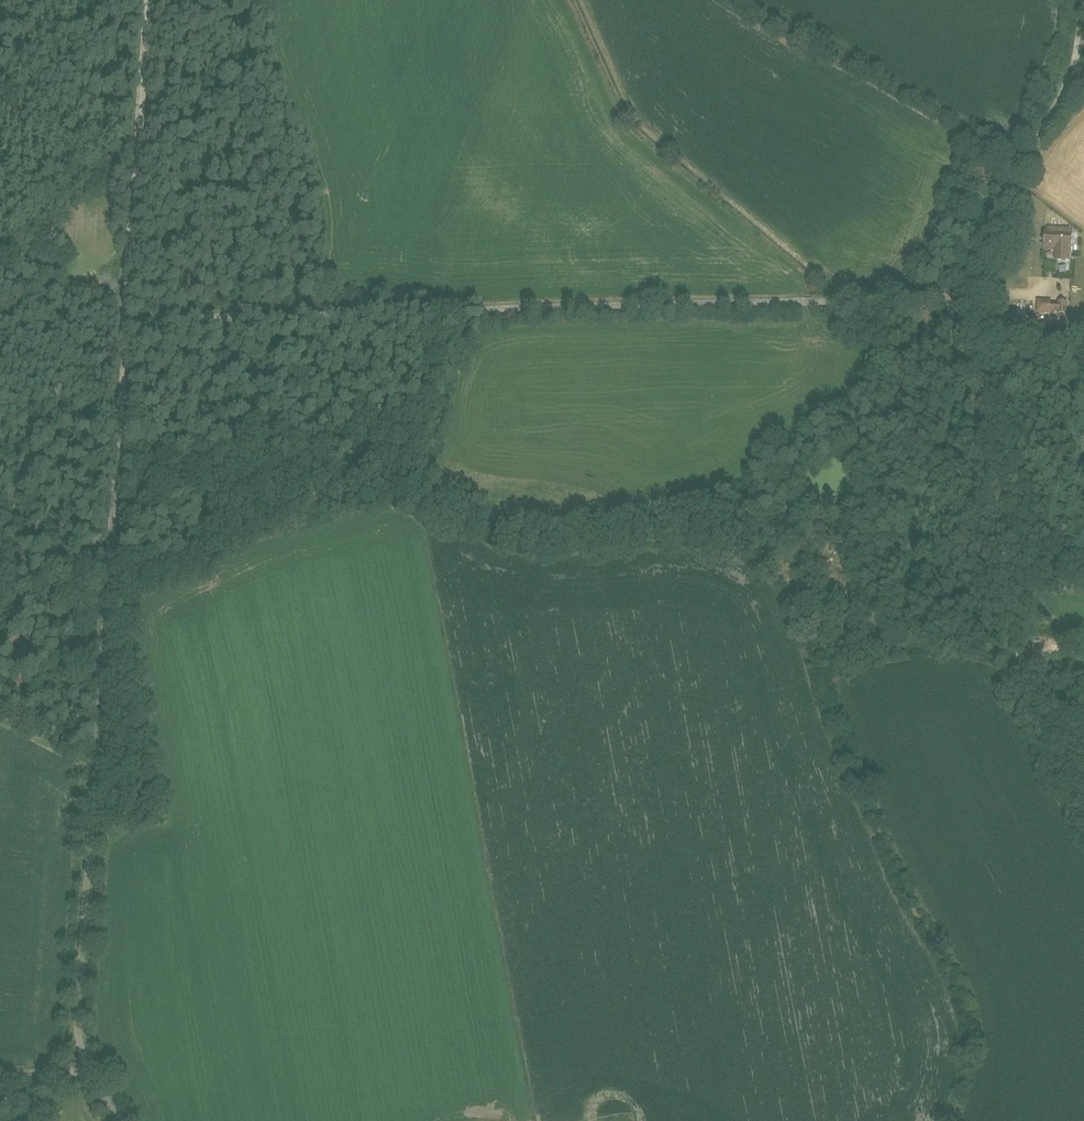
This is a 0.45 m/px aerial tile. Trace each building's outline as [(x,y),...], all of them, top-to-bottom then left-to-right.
[(1072,252),(1073,229),(1045,228),(1044,251),(1059,252),(1059,261),(1069,261),(1069,252),(1072,252)]
